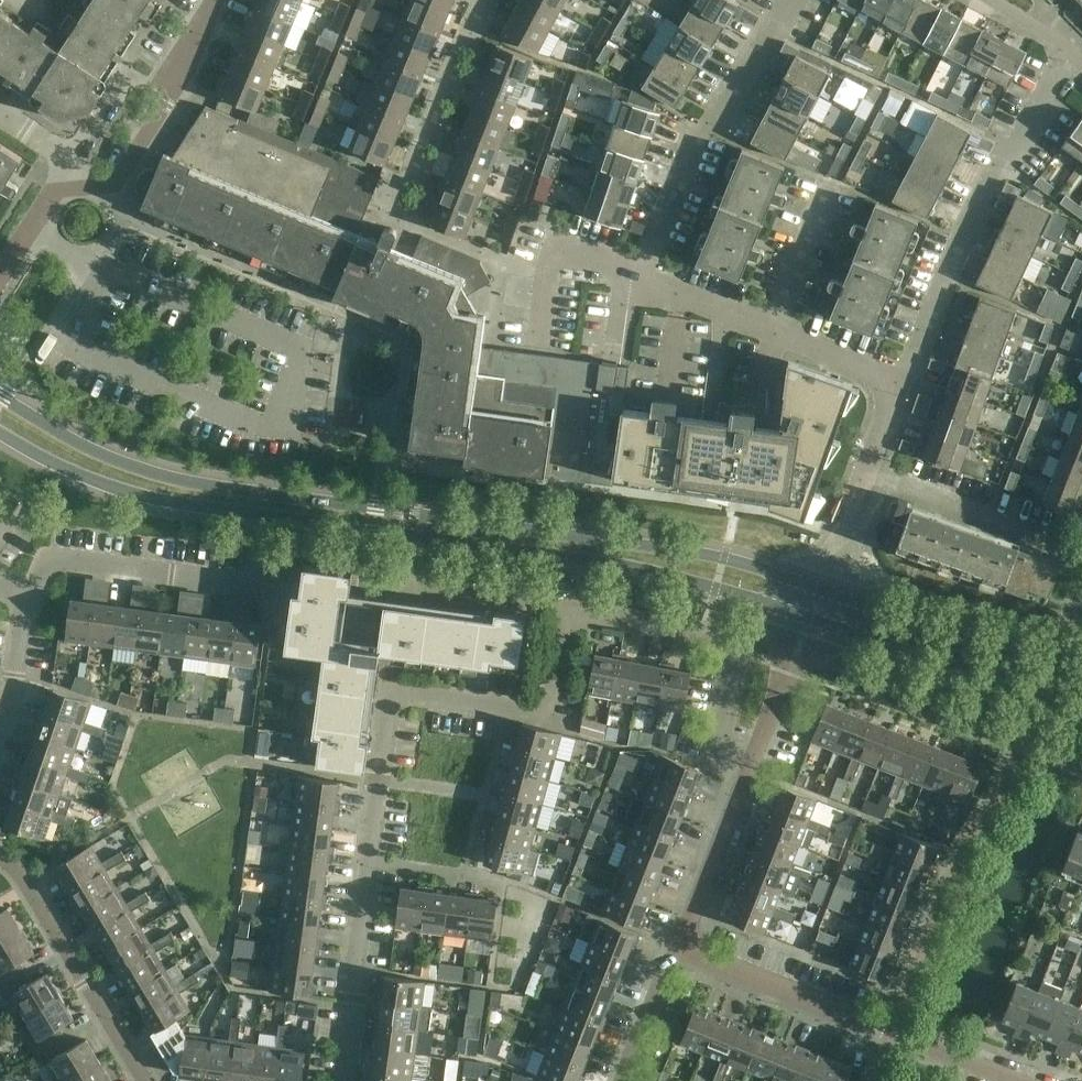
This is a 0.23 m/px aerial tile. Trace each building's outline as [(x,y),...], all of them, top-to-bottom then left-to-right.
[(101,77),(114,56),(120,60),(123,54),(118,51),(142,13),(147,17),(156,4),(150,0),(151,0),(92,0),(79,20),(74,17),(65,30),(71,33),(60,50),(101,77)] [(302,1),(300,0),(259,0),(256,8),(293,23),(302,1)] [(404,17),(440,32),(449,11),(424,0),(411,0),(404,17)] [(449,11),(454,0),(424,0),(449,11)] [(560,10),(542,0),(520,0),(514,12),(549,31),(560,10)] [(565,0),(542,0),(560,10),(565,0)] [(732,0),(695,0),(692,5),(725,25),(726,25),(733,12),(738,4),(732,0)] [(860,9),(865,0),(842,0),(860,9)] [(881,20),(892,0),(865,0),(860,9),(881,20)] [(902,31),(918,0),(892,0),(881,20),(902,31)] [(923,42),(941,8),(926,0),(918,0),(902,31),(923,42)] [(340,3),(329,28),(325,26),(321,37),(336,43),(350,7),(340,3)] [(622,18),(630,23),(639,8),(631,3),(622,18)] [(738,4),(733,12),(741,17),(754,25),(760,17),(747,9),(738,4)] [(713,45),(725,25),(692,5),(680,25),(713,45)] [(284,45),(293,23),(256,8),(247,29),(284,45)] [(923,42),(944,53),(962,19),(941,8),(923,42)] [(356,9),(346,36),(356,40),(367,13),(356,9)] [(94,107),(103,93),(94,88),(101,77),(60,50),(44,40),(48,35),(35,26),(31,31),(0,11),(0,69),(9,75),(5,80),(8,82),(10,84),(14,78),(45,99),(40,107),(60,119),(90,113),(94,107)] [(549,31),(514,12),(502,33),(537,52),(549,31)] [(431,54),(440,32),(404,17),(395,39),(431,54)] [(596,29),(604,34),(612,22),(603,17),(596,29)] [(630,23),(622,18),(613,32),(621,37),(630,23)] [(944,53),(965,64),(983,30),(962,19),(944,53)] [(701,66),(701,65),(713,45),(680,25),(667,46),(701,66)] [(274,67),(275,65),(284,45),(247,29),(238,51),(274,67)] [(604,34),(596,29),(588,41),(597,46),(604,34)] [(965,64),(986,75),(1004,41),(983,30),(965,64)] [(422,76),(427,65),(431,54),(395,39),(386,61),(422,76)] [(832,46),(816,39),(812,47),(828,55),(832,46)] [(1004,41),(986,75),(1009,87),(1027,52),(1004,41)] [(784,77),(785,77),(819,95),(831,73),(797,55),(800,50),(785,42),(780,51),(790,56),(787,62),(791,65),(784,77)] [(488,67),(525,82),(534,59),(497,44),(488,67)] [(606,45),(597,60),(605,65),(614,49),(606,45)] [(322,46),(311,73),(322,77),(333,50),(322,46)] [(667,46),(655,66),(688,86),(701,66),(667,46)] [(265,89),(274,67),(238,51),(229,73),(265,89)] [(587,69),(588,65),(592,55),(582,52),(577,65),(587,69)] [(857,68),(858,65),(861,59),(845,52),(842,60),(857,68)] [(338,54),(328,80),(338,84),(348,58),(338,54)] [(861,59),(858,65),(857,68),(872,75),(876,66),(861,59)] [(413,98),(422,76),(386,61),(376,83),(413,98)] [(688,86),(655,66),(642,87),(675,107),(688,86)] [(479,89),(516,104),(525,82),(488,67),(479,89)] [(567,99),(564,107),(573,109),(575,102),(580,89),(611,99),(615,84),(577,72),(572,83),(567,99)] [(900,87),(904,79),(889,72),(885,80),(900,87)] [(265,89),(229,73),(220,96),(256,111),(265,89)] [(819,95),(785,77),(778,90),(774,88),(769,96),(808,116),(819,95)] [(904,79),(900,87),(916,94),(920,86),(904,79)] [(404,120),(413,98),(376,83),(367,105),(404,120)] [(552,92),(561,95),(564,86),(555,83),(552,92)] [(471,112),(507,126),(516,104),(479,89),(471,112)] [(304,90),(293,117),(302,121),(314,94),(304,90)] [(623,100),(615,123),(652,136),(660,112),(653,110),(656,102),(638,93),(633,91),(629,102),(623,100)] [(561,95),(552,92),(547,105),(557,109),(561,95)] [(944,107),(947,99),(932,92),(928,100),(944,107)] [(881,110),(894,116),(902,101),(889,94),(881,110)] [(797,137),(808,116),(769,96),(765,105),(769,107),(762,119),(797,137)] [(320,97),(310,124),(320,128),(330,101),(320,97)] [(947,99),(944,107),(959,114),(963,106),(947,99)] [(865,101),(858,115),(866,119),(867,120),(874,106),(865,101)] [(395,142),(404,120),(367,105),(358,127),(395,142)] [(357,233),(379,179),(380,178),(274,134),(279,123),(252,111),(247,123),(206,106),(173,156),(164,153),(158,168),(143,171),(138,178),(137,187),(145,199),(142,207),(159,213),(159,221),(165,226),(172,230),(176,221),(340,289),(362,235),(357,233)] [(879,111),(873,123),(871,127),(879,131),(880,130),(888,135),(895,122),(886,117),(887,115),(879,111)] [(462,134),(499,148),(507,126),(471,112),(462,134)] [(976,112),(972,120),(988,128),(992,119),(976,112)] [(557,129),(565,132),(571,116),(562,113),(557,129)] [(938,113),(926,135),(926,136),(961,154),(972,132),(938,113)] [(858,115),(850,131),(858,135),(866,119),(858,115)] [(1062,145),(1081,160),(1081,118),(1062,145)] [(797,137),(762,119),(756,132),(752,130),(746,140),(752,143),(752,142),(785,160),(816,171),(821,161),(793,146),(797,137)] [(644,159),(652,136),(615,123),(607,146),(644,159)] [(536,137),(546,140),(551,127),(541,124),(536,137)] [(395,142),(358,127),(349,150),(385,165),(395,142)] [(565,132),(557,129),(551,145),(560,148),(565,132)] [(453,156),(490,170),(499,148),(462,134),(453,156)] [(961,154),(926,136),(915,157),(950,175),(961,154)] [(990,152),(994,143),(981,136),(976,145),(990,152)] [(546,140),(536,137),(532,151),(541,154),(546,140)] [(857,153),(866,158),(873,143),(865,138),(857,153)] [(2,188),(14,196),(20,187),(8,179),(22,158),(0,143),(0,192),(2,188)] [(836,158),(845,162),(852,147),(844,143),(836,158)] [(637,181),(644,159),(607,146),(599,168),(637,181)] [(697,262),(704,265),(739,279),(749,255),(762,260),(766,250),(753,245),(771,200),(784,205),(788,195),(775,190),(785,167),(742,149),(697,262)] [(866,158),(857,153),(849,168),(858,173),(866,158)] [(453,156),(445,178),(482,192),(490,170),(453,156)] [(547,157),(541,174),(550,177),(556,160),(547,157)] [(939,196),(950,175),(915,157),(904,178),(939,196)] [(845,162),(836,158),(828,173),(837,177),(845,162)] [(629,203),(637,181),(599,168),(592,191),(629,203)] [(521,182),(531,186),(535,172),(526,169),(521,182)] [(541,174),(534,195),(547,199),(554,178),(550,177),(541,174)] [(1054,187),(1040,176),(1034,184),(1049,194),(1054,187)] [(445,178),(436,200),(473,215),(482,192),(445,178)] [(939,196),(904,178),(892,200),(927,218),(939,196)] [(531,186),(521,182),(517,196),(526,199),(531,186)] [(1007,217),(1042,234),(1053,211),(1019,195),(1022,189),(1006,182),(1002,192),(1012,196),(1009,202),(1013,204),(1007,217)] [(1073,212),(1079,205),(1076,203),(1081,196),(1071,189),(1066,195),(1065,195),(1060,202),(1073,212)] [(629,203),(592,191),(584,215),(621,227),(629,203)] [(436,200),(427,223),(464,238),(473,215),(436,200)] [(543,204),(532,201),(527,217),(537,220),(543,204)] [(830,316),(836,318),(873,333),(918,221),(876,203),(866,227),(854,222),(849,232),(862,237),(844,282),(831,277),(827,287),(840,292),(830,316)] [(1073,212),(1081,218),(1081,207),(1079,205),(1073,212)] [(506,227),(515,230),(520,217),(510,214),(506,227)] [(1032,255),(1042,234),(1007,217),(1001,230),(997,228),(993,237),(1032,255)] [(645,235),(648,226),(633,221),(630,230),(645,235)] [(515,230),(506,227),(501,241),(511,244),(515,230)] [(337,296),(337,298),(339,299),(341,300),(343,300),(346,301),(351,303),(354,305),(365,309),(368,311),(370,311),(373,313),(380,315),(383,317),(383,315),(386,308),(395,286),(408,254),(396,249),(392,247),(396,236),(396,232),(393,229),(391,228),(386,228),(383,231),(379,242),(374,240),(372,239),(369,238),(366,236),(362,235),(340,289),(337,296)] [(395,286),(386,308),(411,318),(422,327),(424,342),(481,349),(482,347),(486,314),(477,313),(467,295),(491,282),(480,262),(481,260),(422,235),(413,256),(408,254),(395,286)] [(987,260),(1022,277),(1032,255),(993,237),(989,245),(993,248),(987,260)] [(1077,277),(1081,266),(1081,260),(1076,257),(1069,273),(1077,277)] [(1022,277),(987,260),(981,273),(977,271),(972,281),(977,284),(977,283),(1011,299),(1022,277)] [(1077,277),(1069,273),(1062,288),(1070,292),(1077,277)] [(1061,323),(1072,300),(1048,289),(1037,312),(1061,323)] [(971,321),(1008,334),(1017,311),(980,298),(971,321)] [(1078,301),(1072,316),(1080,320),(1081,316),(1081,302),(1078,301)] [(971,321),(963,344),(1000,357),(1008,334),(971,321)] [(1045,323),(1039,340),(1048,343),(1054,326),(1045,323)] [(1075,333),(1067,330),(1060,346),(1069,349),(1075,333)] [(630,367),(482,347),(481,349),(424,342),(421,365),(584,388),(572,480),(772,508),(772,507),(805,518),(853,385),(789,362),(784,393),(786,393),(780,431),(753,427),(755,411),(732,408),(730,424),(702,420),(675,416),(677,400),(654,397),(651,413),(624,409),(630,367)] [(963,344),(955,366),(992,379),(1000,357),(963,344)] [(1030,367),(1038,371),(1044,355),(1035,351),(1030,367)] [(1066,356),(1058,352),(1051,369),(1060,372),(1066,356)] [(943,372),(946,363),(932,357),(928,367),(943,372)] [(405,409),(404,418),(404,422),(406,426),(408,428),(412,429),(410,447),(417,448),(418,452),(420,455),(424,457),(428,457),(431,456),(434,454),(436,450),(466,454),(464,465),(545,476),(572,480),(584,388),(421,365),(415,410),(405,409)] [(955,366),(947,388),(984,402),(992,379),(955,366)] [(1038,371),(1030,367),(1024,383),(1032,387),(1038,371)] [(1040,398),(1048,401),(1055,385),(1046,382),(1040,398)] [(976,424),(984,402),(947,388),(939,411),(976,424)] [(916,402),(930,407),(933,398),(919,393),(916,402)] [(1048,401),(1040,398),(1034,414),(1042,417),(1048,401)] [(930,407),(916,402),(912,411),(927,417),(930,407)] [(968,446),(976,424),(939,411),(931,433),(968,446)] [(1081,440),(1081,414),(1078,413),(1069,435),(1081,440)] [(1023,442),(1031,446),(1037,430),(1029,426),(1023,442)] [(968,446),(931,433),(923,457),(959,470),(968,446)] [(1081,465),(1081,440),(1069,435),(1061,457),(1081,465)] [(917,444),(902,438),(899,448),(914,453),(917,444)] [(1031,446),(1023,442),(1016,458),(1025,461),(1031,446)] [(1081,491),(1081,465),(1061,457),(1052,479),(1081,491)] [(1013,491),(1020,474),(1011,471),(1005,487),(1013,491)] [(1052,479),(1043,502),(1079,517),(1081,509),(1081,491),(1052,479)] [(896,510),(893,521),(905,525),(896,549),(1047,603),(1061,563),(913,509),(914,504),(899,498),(898,498),(897,498),(894,499),(893,500),(892,501),(891,503),(891,504),(891,506),(892,508),(894,509),(895,510),(896,510)] [(495,619),(474,616),(454,614),(434,611),(414,608),(413,608),(349,599),(350,591),(352,572),(304,565),(303,578),(295,577),(294,585),(286,649),(324,655),(313,737),(320,738),(316,766),(364,772),(369,742),(361,741),(372,660),(375,660),(380,652),(388,653),(408,656),(427,659),(447,661),(467,664),(491,667),(492,660),(519,664),(526,616),(495,612),(495,613),(495,619)] [(71,599),(70,602),(65,640),(90,643),(95,603),(71,599)] [(119,606),(95,603),(90,643),(114,646),(119,606)] [(114,646),(137,650),(143,609),(119,606),(114,646)] [(166,612),(143,609),(137,650),(161,653),(166,612)] [(161,653),(184,656),(190,615),(166,612),(161,653)] [(213,619),(190,615),(184,656),(208,659),(213,619)] [(208,659),(231,662),(237,622),(213,619),(208,659)] [(237,622),(231,662),(256,666),(261,625),(237,622)] [(588,693),(612,698),(621,654),(613,653),(612,657),(595,654),(588,693)] [(612,698),(636,702),(643,663),(627,660),(628,656),(621,654),(612,698)] [(636,702),(659,707),(667,663),(660,662),(659,666),(643,663),(636,702)] [(667,663),(659,707),(683,712),(691,672),(674,669),(675,665),(667,663)] [(81,693),(85,679),(76,676),(72,689),(81,693)] [(85,679),(81,693),(90,696),(95,682),(85,679)] [(91,702),(53,689),(46,713),(83,725),(84,721),(91,702)] [(126,708),(131,695),(122,691),(117,705),(126,708)] [(131,695),(126,708),(135,711),(140,698),(131,695)] [(176,716),(178,702),(169,700),(167,714),(176,716)] [(178,702),(176,716),(186,717),(188,703),(178,702)] [(825,707),(812,740),(835,749),(849,712),(827,703),(825,706),(825,707)] [(223,722),(225,708),(216,707),(214,721),(223,722)] [(225,708),(223,722),(233,723),(235,709),(225,708)] [(849,712),(835,749),(853,756),(848,767),(857,771),(861,760),(857,758),(871,721),(849,712)] [(92,734),(95,725),(84,721),(83,725),(46,713),(38,735),(75,748),(81,730),(92,734)] [(606,724),(583,718),(580,732),(604,739),(606,724)] [(861,760),(879,767),(894,730),(871,721),(857,758),(861,760)] [(555,758),(562,734),(523,723),(519,740),(514,738),(512,746),(555,758)] [(118,724),(114,735),(124,739),(128,727),(118,724)] [(95,725),(92,734),(110,740),(112,735),(106,733),(107,729),(95,725)] [(622,745),(627,745),(629,737),(622,736),(606,730),(604,740),(622,745)] [(628,745),(648,745),(648,736),(641,736),(642,731),(631,730),(628,745)] [(916,739),(894,730),(879,767),(897,774),(893,785),(901,788),(905,777),(901,775),(916,739)] [(69,766),(75,748),(38,735),(30,758),(67,770),(69,766)] [(905,777),(923,784),(938,747),(916,739),(901,775),(905,777)] [(549,780),(555,758),(512,746),(510,753),(515,754),(510,770),(549,780)] [(938,747),(923,784),(941,791),(937,802),(941,804),(945,805),(950,794),(945,793),(960,756),(938,747)] [(619,753),(615,764),(624,767),(636,772),(640,761),(619,753)] [(654,779),(695,795),(698,788),(693,786),(700,770),(663,755),(654,779)] [(945,793),(950,794),(968,802),(983,765),(960,756),(945,793)] [(80,770),(69,766),(67,770),(30,758),(22,780),(59,793),(66,775),(77,779),(80,770)] [(618,784),(624,767),(615,764),(609,780),(618,784)] [(848,767),(844,778),(852,782),(857,771),(848,767)] [(80,770),(77,779),(88,783),(91,774),(80,770)] [(542,803),(549,780),(510,770),(506,785),(501,784),(499,792),(542,803)] [(808,775),(800,772),(795,784),(804,787),(808,775)] [(296,801),(340,807),(341,800),(336,799),(338,782),(299,776),(296,801)] [(645,801),(682,815),(688,800),(692,802),(695,795),(654,779),(645,801)] [(22,780),(15,803),(52,815),(53,811),(64,815),(66,816),(73,798),(59,794),(59,793),(22,780)] [(779,785),(770,808),(807,822),(809,818),(816,799),(779,785)] [(893,785),(888,796),(897,799),(901,788),(893,785)] [(256,786),(255,796),(266,797),(267,787),(256,786)] [(607,811),(613,794),(605,790),(598,808),(607,811)] [(536,826),(542,803),(499,792),(497,799),(502,800),(498,816),(536,826)] [(636,823),(678,839),(680,832),(676,830),(682,815),(645,801),(634,796),(625,818),(636,823)] [(296,801),(293,825),(332,830),(334,814),(339,815),(340,807),(296,801)] [(937,802),(932,813),(941,817),(945,805),(937,802)] [(50,820),(61,824),(64,815),(53,811),(52,815),(15,803),(7,826),(44,839),(50,820)] [(770,808),(762,830),(798,844),(808,848),(815,830),(816,831),(820,822),(809,818),(807,822),(770,808)] [(597,813),(591,829),(601,833),(607,817),(597,813)] [(64,815),(61,824),(73,828),(74,823),(76,819),(66,816),(64,815)] [(530,849),(536,826),(498,816),(493,831),(489,830),(487,837),(530,849)] [(574,818),(568,835),(580,839),(586,822),(574,818)] [(828,835),(831,826),(820,822),(816,831),(828,835)] [(636,823),(628,845),(665,859),(670,844),(675,846),(678,839),(636,823)] [(289,848),(333,854),(334,847),(330,846),(332,830),(293,825),(289,848)] [(249,830),(248,842),(259,844),(261,831),(249,830)] [(762,830),(753,852),(790,866),(791,862),(798,844),(762,830)] [(1078,830),(1063,867),(1081,875),(1081,831),(1078,830)] [(885,847),(881,856),(892,860),(894,856),(931,870),(940,848),(903,833),(895,852),(885,847)] [(544,853),(530,849),(487,837),(485,845),(489,846),(484,863),(509,869),(507,876),(521,880),(523,873),(538,877),(544,853)] [(559,842),(555,856),(571,861),(576,846),(559,842)] [(870,852),(881,856),(885,847),(873,843),(870,852)] [(628,845),(619,867),(660,883),(663,876),(659,874),(665,859),(628,845)] [(69,859),(57,866),(70,887),(103,867),(101,863),(91,846),(69,859)] [(289,848),(286,872),(326,877),(328,861),(332,862),(333,854),(289,848)] [(126,859),(121,851),(111,857),(116,865),(126,859)] [(584,869),(589,856),(580,852),(575,866),(584,869)] [(744,874),(781,888),(788,870),(799,875),(802,866),(791,862),(790,866),(753,852),(744,874)] [(892,860),(885,878),(922,893),(931,870),(894,856),(892,860)] [(70,887),(82,908),(116,887),(106,871),(116,865),(111,857),(101,863),(103,867),(70,887)] [(572,874),(581,877),(584,869),(575,866),(572,874)] [(814,871),(802,866),(799,875),(810,879),(814,871)] [(619,867),(610,889),(647,904),(653,888),(657,890),(660,883),(619,867)] [(246,872),(243,889),(255,891),(257,874),(246,872)] [(286,872),(283,895),(327,902),(328,894),(323,893),(326,877),(286,872)] [(744,874),(735,896),(772,910),(774,906),(781,888),(744,874)] [(867,892),(864,900),(875,905),(876,900),(913,915),(922,893),(885,878),(878,896),(867,892)] [(550,879),(546,890),(557,895),(562,884),(550,879)] [(401,888),(401,891),(396,927),(420,930),(426,886),(419,885),(418,890),(401,888)] [(420,930),(444,933),(449,894),(433,892),(434,887),(426,886),(420,930)] [(125,904),(116,887),(82,908),(94,928),(128,908),(125,904)] [(856,887),(853,896),(864,900),(867,892),(856,887)] [(647,904),(610,889),(601,912),(642,929),(646,920),(641,919),(647,904)] [(140,906),(151,899),(146,891),(135,898),(140,906)] [(240,905),(239,913),(252,914),(252,911),(257,912),(259,893),(244,891),(242,905),(240,905)] [(444,933),(468,937),(473,893),(466,892),(465,896),(449,894),(444,933)] [(473,893),(468,937),(492,940),(498,901),(480,898),(481,894),(473,893)] [(283,895),(280,919),(319,924),(321,909),(326,909),(327,902),(283,895)] [(726,919),(763,933),(771,915),(781,919),(785,910),(774,906),(772,910),(735,896),(726,919)] [(94,928),(106,948),(140,928),(130,912),(140,906),(135,898),(125,904),(128,908),(94,928)] [(875,905),(868,922),(905,937),(913,915),(876,900),(875,905)] [(561,904),(555,918),(569,923),(574,910),(561,904)] [(21,930),(7,908),(0,912),(0,942),(21,930)] [(808,909),(803,921),(813,926),(818,913),(808,909)] [(793,923),(796,915),(785,910),(781,919),(793,923)] [(590,942),(627,956),(632,941),(637,943),(640,935),(589,914),(579,938),(590,942)] [(319,924),(280,919),(277,943),(321,949),(322,941),(317,940),(319,924)] [(240,920),(238,935),(249,937),(251,922),(240,920)] [(896,959),(905,937),(868,922),(861,940),(850,936),(847,945),(857,949),(859,945),(896,959)] [(150,944),(140,928),(106,948),(119,969),(152,948),(150,944)] [(22,974),(15,963),(34,952),(21,930),(0,942),(0,972),(0,987),(22,974)] [(165,946),(175,940),(170,932),(160,938),(165,946)] [(835,940),(847,945),(850,936),(839,932),(835,940)] [(548,936),(543,948),(556,953),(561,941),(548,936)] [(119,969),(131,989),(165,969),(155,952),(165,946),(160,938),(150,944),(152,948),(119,969)] [(236,939),(234,955),(253,957),(255,941),(236,939)] [(590,942),(581,964),(622,980),(625,973),(621,971),(627,956),(590,942)] [(277,943),(273,966),(313,972),(315,956),(320,956),(321,949),(277,943)] [(887,982),(896,959),(859,945),(857,949),(850,967),(887,982)] [(203,948),(193,954),(198,961),(207,955),(203,948)] [(538,961),(535,971),(544,975),(548,965),(538,961)] [(233,962),(232,975),(247,977),(248,964),(233,962)] [(415,962),(413,975),(428,977),(430,964),(415,962)] [(165,969),(131,989),(143,1009),(177,989),(174,985),(184,979),(176,964),(166,970),(165,969)] [(438,978),(462,981),(464,967),(440,964),(438,978)] [(581,964),(572,986),(609,1000),(615,985),(620,987),(622,980),(581,964)] [(313,972),(273,966),(270,991),(314,997),(315,988),(311,987),(313,972)] [(469,970),(467,982),(481,983),(482,972),(469,970)] [(60,996),(47,973),(28,985),(22,974),(0,987),(0,992),(4,999),(13,994),(26,1016),(60,996)] [(200,981),(195,973),(184,979),(189,987),(200,981)] [(382,1001),(421,1006),(425,982),(381,976),(380,984),(384,985),(382,1001)] [(143,1009),(156,1030),(151,1033),(158,1044),(182,1030),(176,1019),(190,1010),(179,993),(189,987),(184,979),(174,985),(177,989),(143,1009)] [(1039,991),(1021,1037),(1028,1040),(1031,1032),(1045,1037),(1060,1000),(1064,990),(1043,981),(1039,991)] [(1021,1037),(1039,991),(1017,983),(1002,1020),(1017,1026),(1013,1035),(1021,1037)] [(572,986),(564,1008),(605,1024),(608,1017),(603,1015),(609,1000),(572,986)] [(483,1015),(486,990),(472,988),(469,1013),(483,1015)] [(502,992),(492,991),(490,1005),(500,1008),(502,992)] [(60,996),(26,1016),(39,1038),(30,1043),(37,1054),(61,1040),(55,1029),(73,1018),(60,996)] [(277,1000),(276,1011),(284,1012),(286,1001),(277,1000)] [(1062,1054),(1081,1008),(1060,1000),(1045,1037),(1059,1042),(1055,1051),(1062,1054)] [(287,1001),(285,1012),(297,1014),(299,1002),(287,1001)] [(375,1016),(374,1024),(418,1030),(428,1031),(431,1008),(421,1006),(382,1001),(380,1017),(375,1016)] [(297,1014),(297,1016),(302,1017),(301,1023),(314,1025),(317,1005),(299,1002),(297,1014)] [(704,1051),(719,1015),(696,1006),(681,1042),(704,1051)] [(679,1023),(683,1013),(667,1007),(663,1017),(679,1023)] [(564,1008),(555,1030),(592,1045),(598,1030),(602,1031),(605,1024),(564,1008)] [(1081,1008),(1062,1054),(1070,1057),(1073,1048),(1081,1052),(1081,1008)] [(466,1013),(463,1037),(467,1038),(479,1039),(481,1039),(483,1015),(469,1013),(466,1013)] [(719,1015),(704,1051),(722,1058),(718,1069),(726,1073),(731,1062),(726,1060),(741,1023),(719,1015)] [(240,1031),(241,1019),(232,1018),(230,1030),(240,1031)] [(763,1032),(741,1023),(726,1060),(731,1062),(748,1069),(763,1032)] [(287,1037),(288,1025),(279,1024),(278,1036),(287,1037)] [(418,1030),(374,1024),(373,1032),(378,1032),(376,1048),(415,1054),(418,1030)] [(186,1035),(182,1030),(158,1044),(165,1055),(176,1072),(181,1072),(180,1074),(205,1078),(210,1039),(186,1035)] [(229,1080),(252,1080),(257,1045),(238,1042),(240,1031),(230,1030),(229,1041),(233,1042),(228,1080),(229,1080)] [(555,1030),(546,1052),(588,1069),(590,1061),(586,1060),(592,1045),(555,1030)] [(748,1069),(766,1076),(764,1080),(774,1080),(775,1079),(771,1078),(785,1041),(763,1032),(748,1069)] [(305,1052),(285,1049),(287,1037),(278,1036),(276,1048),(281,1048),(276,1080),(301,1080),(305,1052)] [(477,1055),(479,1039),(467,1038),(466,1054),(477,1055)] [(99,1061),(86,1039),(67,1050),(61,1040),(37,1054),(43,1065),(53,1060),(65,1080),(66,1080),(99,1061)] [(233,1042),(229,1041),(210,1039),(205,1078),(228,1080),(233,1042)] [(489,1040),(484,1054),(497,1059),(500,1051),(497,1043),(489,1040)] [(771,1078),(775,1079),(779,1080),(795,1080),(807,1049),(785,1041),(771,1078)] [(276,1048),(257,1045),(252,1080),(276,1080),(281,1048),(276,1048)] [(412,1077),(415,1054),(376,1048),(373,1064),(369,1063),(368,1071),(412,1077)] [(795,1080),(820,1080),(829,1058),(807,1049),(795,1080)] [(546,1052),(537,1076),(551,1080),(578,1080),(581,1074),(585,1076),(588,1069),(546,1052)] [(820,1080),(847,1080),(850,1072),(851,1071),(852,1067),(829,1058),(820,1080)] [(459,1060),(446,1059),(444,1080),(456,1080),(459,1060)] [(66,1080),(111,1080),(99,1061),(66,1080)] [(489,1064),(465,1061),(463,1075),(488,1078),(489,1064)] [(714,1080),(723,1080),(726,1073),(718,1069),(713,1080),(714,1080)] [(672,1073),(663,1070),(659,1080),(669,1080),(672,1073)] [(368,1071),(367,1079),(371,1079),(371,1080),(411,1080),(412,1077),(368,1071)]
